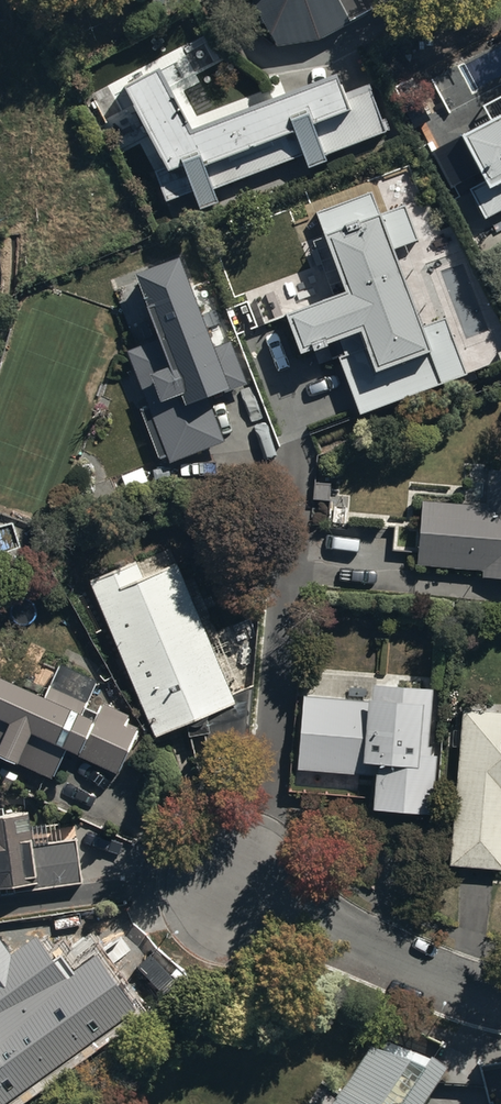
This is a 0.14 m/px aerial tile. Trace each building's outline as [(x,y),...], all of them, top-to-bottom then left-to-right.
[(278,47),(318,37),(347,22),(335,0),(251,0),(278,47)] [(154,171),(164,202),(190,192),(197,210),(217,203),(211,189),(300,157),(305,170),(324,163),(321,155),(386,131),(370,86),(340,96),(333,78),(187,131),(158,72),(123,90),(164,169),(154,171)] [(462,135),(486,180),(470,188),(487,218),(500,210),(500,114),(462,135)] [(380,216),(371,193),(314,216),(344,293),(285,317),(301,357),(325,348),(331,363),(338,360),(360,416),(466,374),(444,319),(420,329),(390,252),(416,241),(403,207),(380,216)] [(179,257),(135,274),(160,339),(127,351),(148,406),(139,409),(158,458),(167,454),(170,462),(226,440),(210,398),(247,383),(231,341),(214,347),(179,257)] [(490,471),(488,507),(421,502),(416,568),(480,572),(480,579),(500,580),(500,471),(490,471)] [(170,549),(90,582),(154,737),(234,704),(170,549)] [(53,780),(65,753),(116,775),(137,724),(99,708),(107,690),(54,668),(42,697),(0,679),(0,755),(53,780)] [(369,702),(302,698),(298,769),(373,773),(371,811),(432,814),(436,742),(429,742),(432,690),(370,686),(369,702)] [(448,864),(500,870),(500,714),(461,710),(448,864)] [(82,884),(76,841),(32,847),(27,812),(0,816),(0,896),(82,884)] [(0,972),(0,1103),(11,1103),(119,1026),(111,1017),(137,997),(112,964),(74,993),(80,1000),(47,1026),(45,1022),(50,1018),(34,997),(58,978),(33,946),(0,972)] [(449,1071),(432,1060),(419,1079),(370,1046),(331,1103),(426,1103),(449,1071)]
